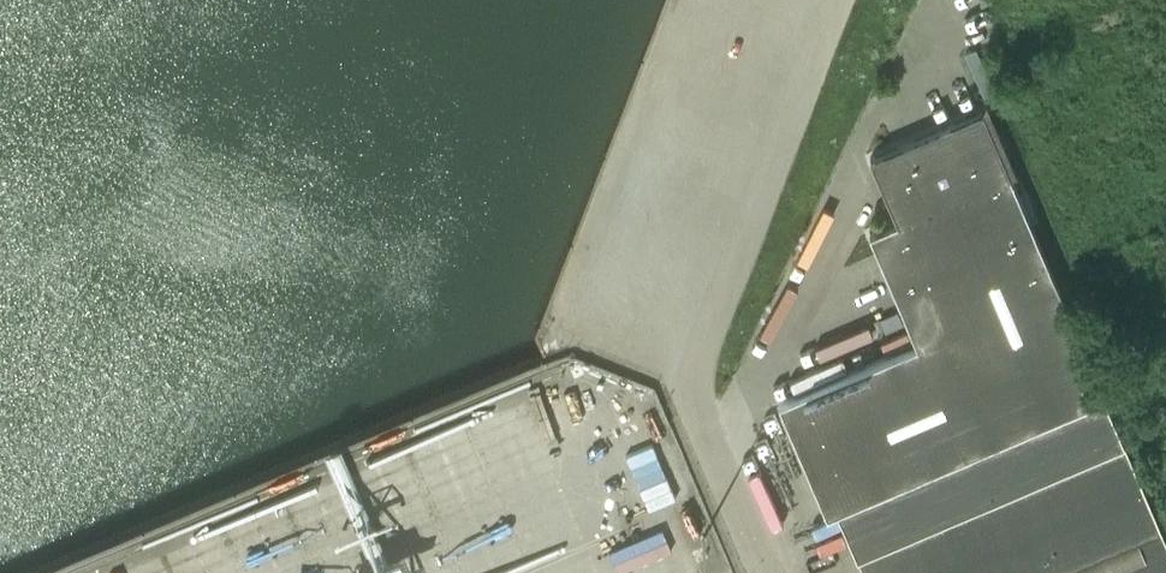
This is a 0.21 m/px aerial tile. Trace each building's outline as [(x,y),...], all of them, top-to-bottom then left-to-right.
[(1104,396),(1013,182),(982,110),(870,158),(897,221),(869,233),(917,344),(778,402),(802,456),(810,477),(827,516),(837,511),(1104,397),(1104,396)] [(844,527),(862,569),(864,572),(1165,572),(1165,542),(1161,530),(1104,397),(837,511),(844,527)]
